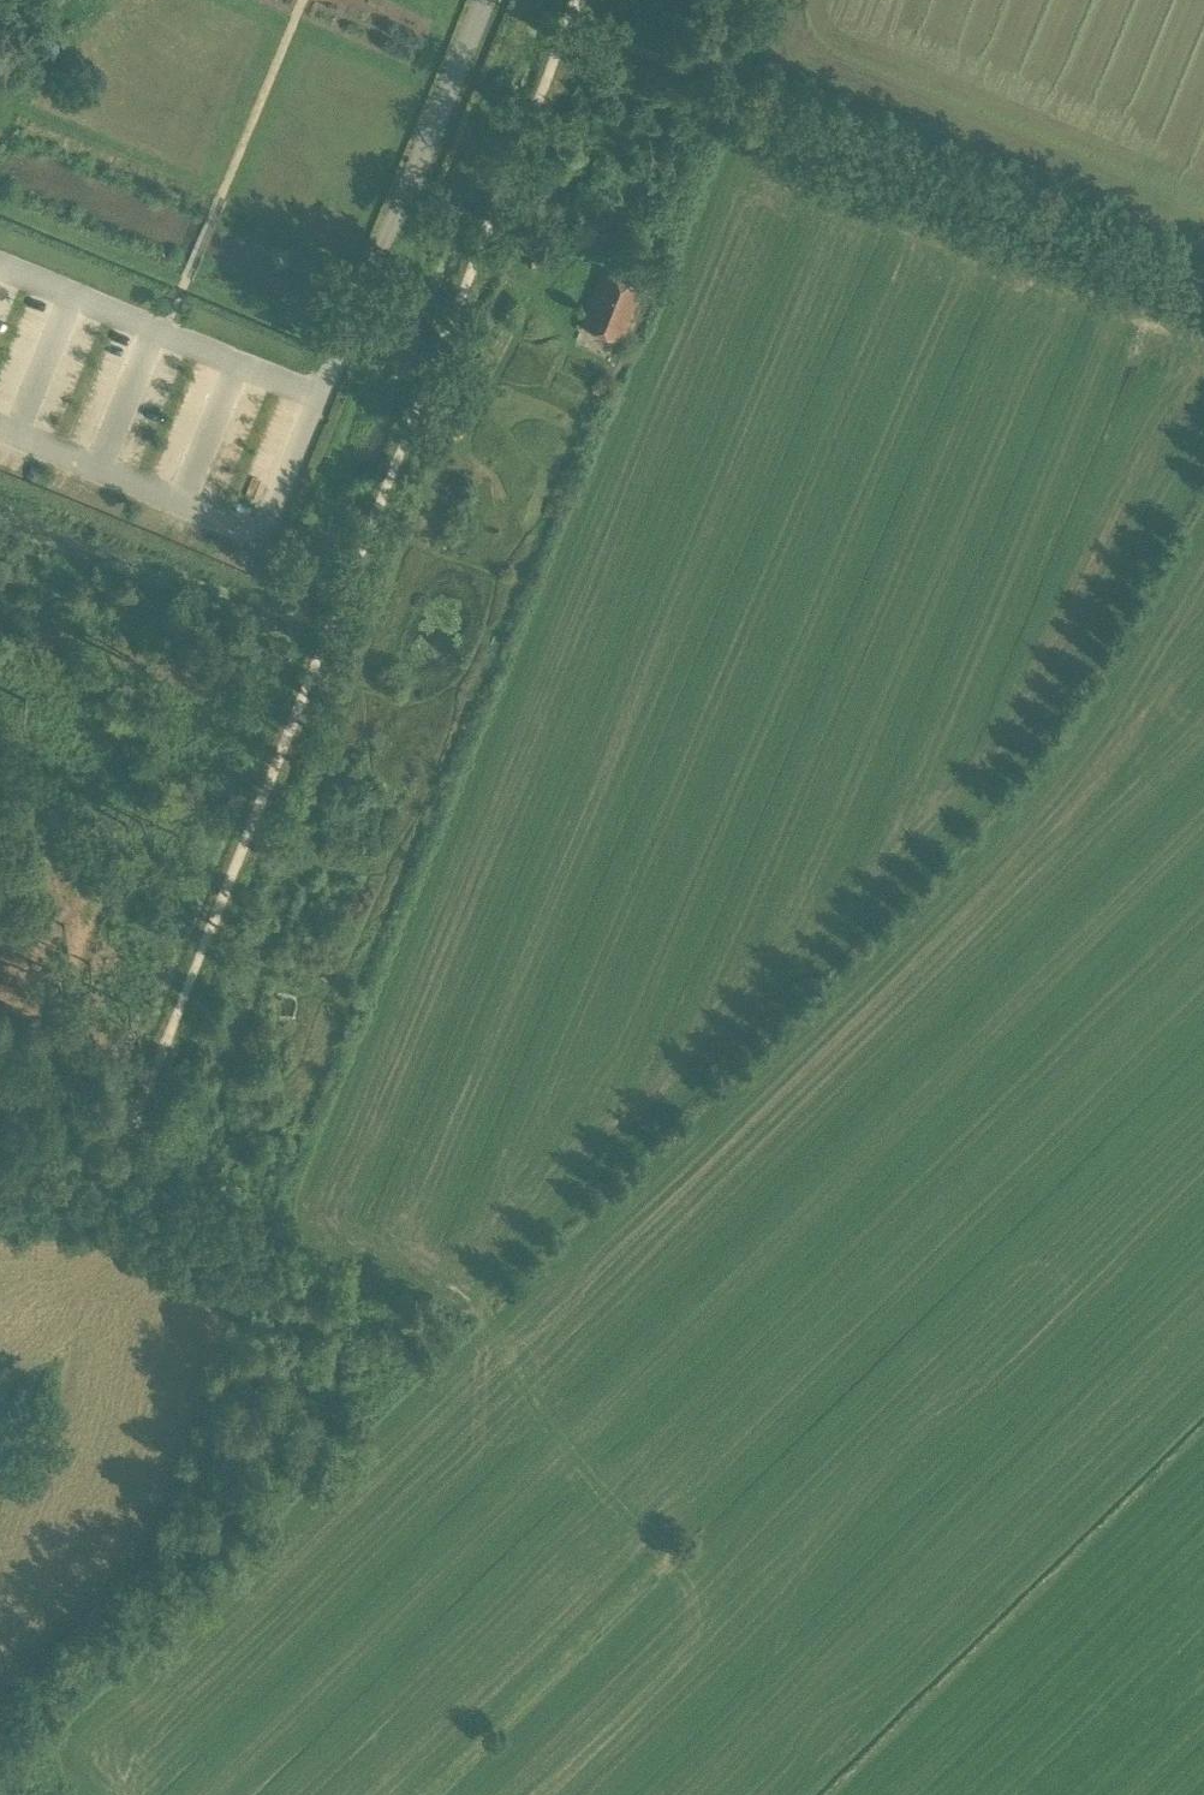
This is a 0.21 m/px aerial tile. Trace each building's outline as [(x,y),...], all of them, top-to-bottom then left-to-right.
[(644,251),(639,262),(657,271),(662,260),(644,251)] [(641,285),(602,270),(581,323),(620,339),(641,285)]
